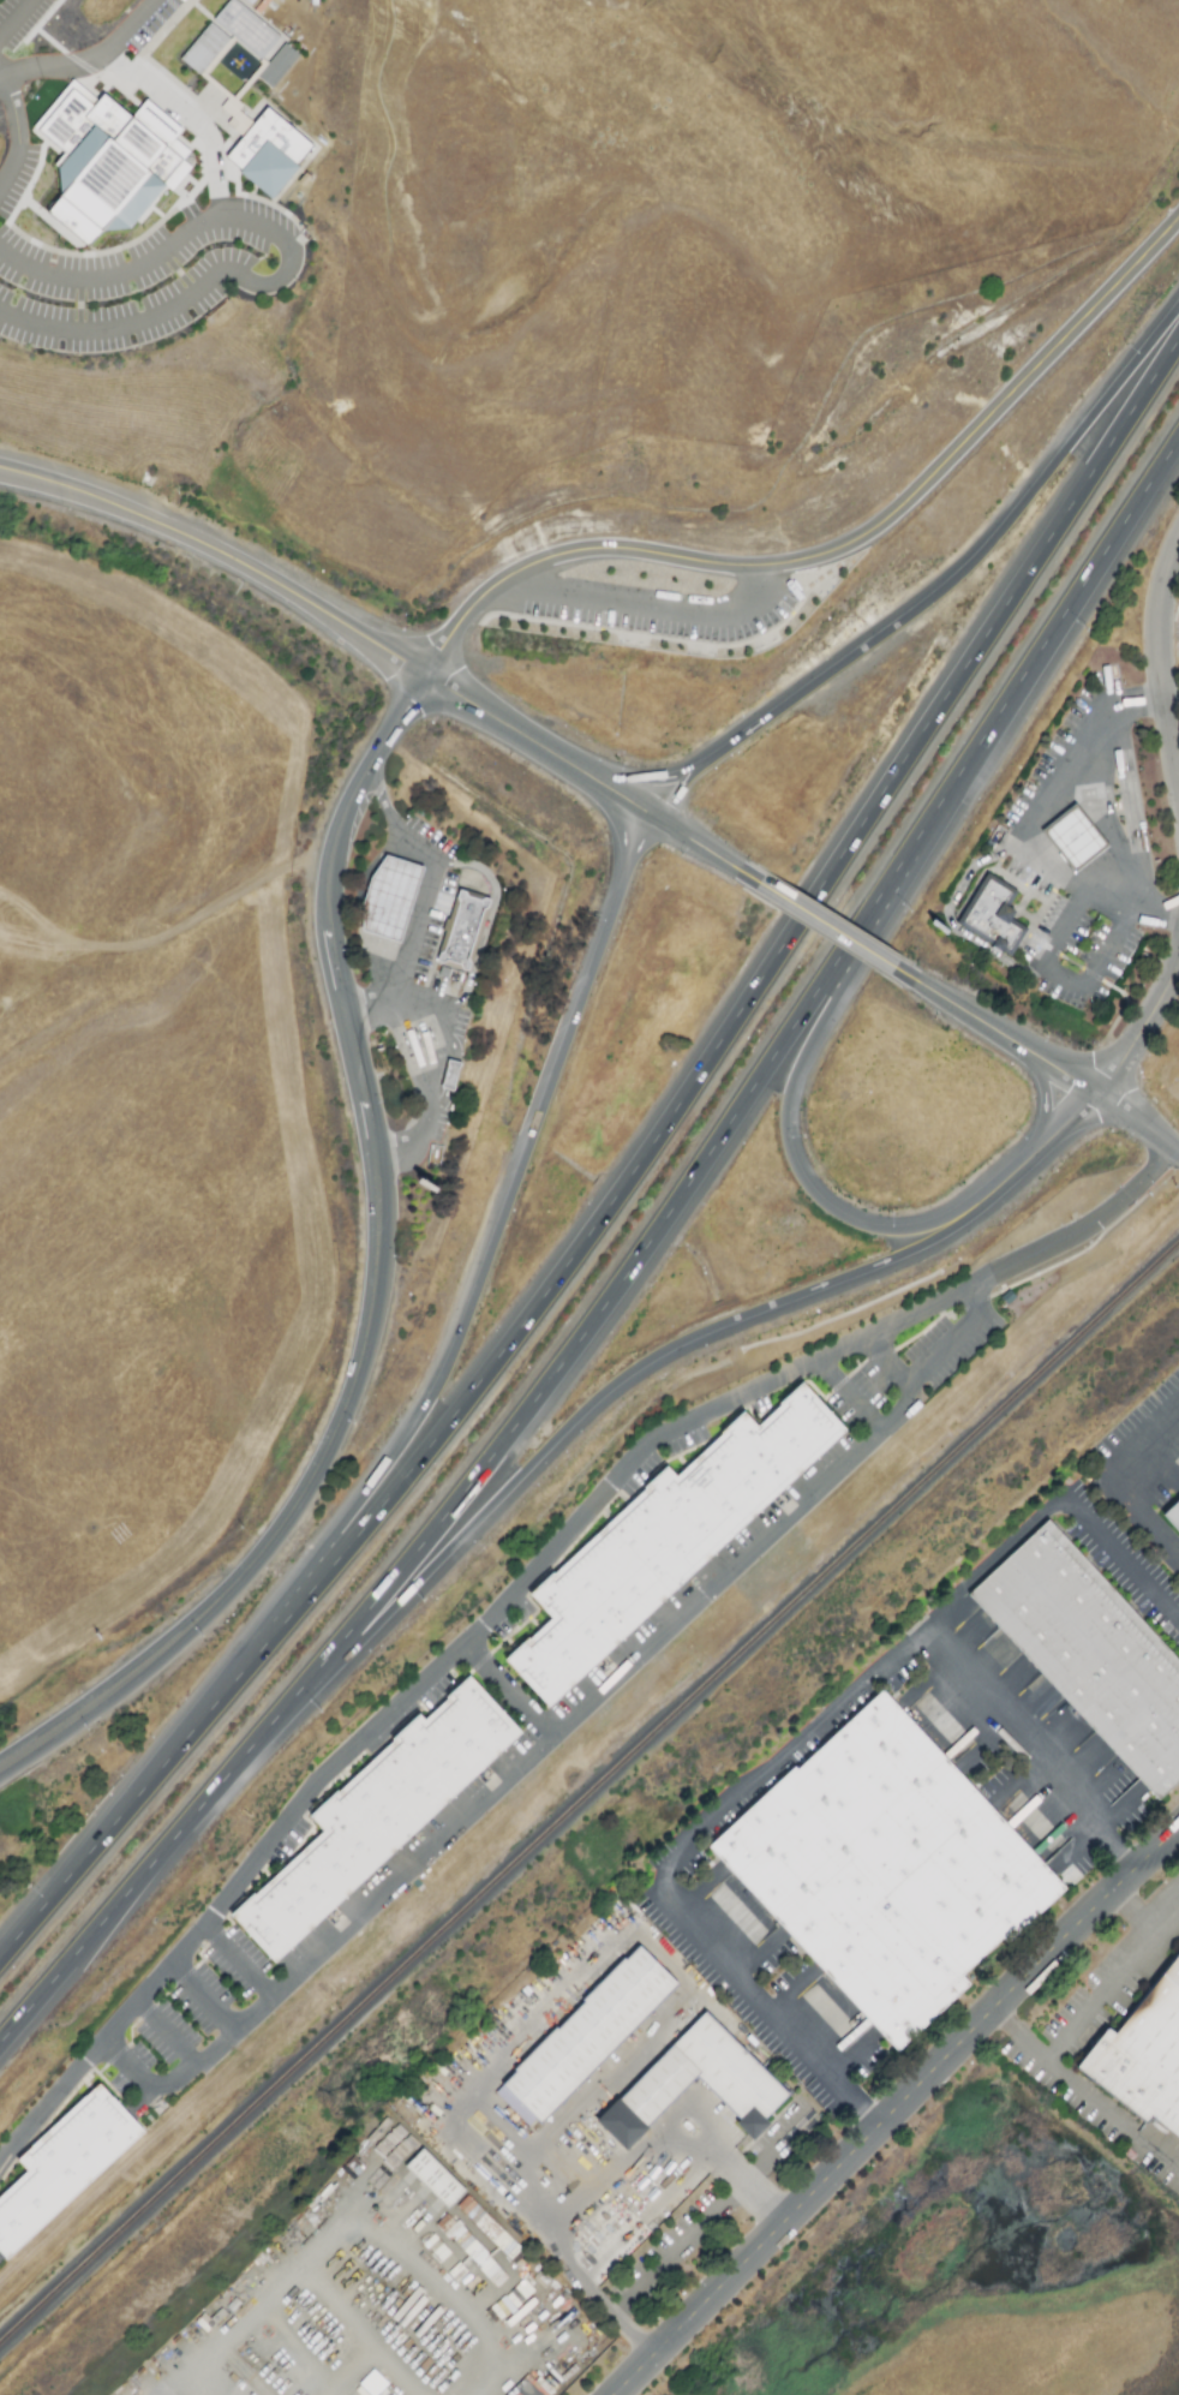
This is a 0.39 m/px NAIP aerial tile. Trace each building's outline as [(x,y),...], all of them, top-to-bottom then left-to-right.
[(211,19),(227,0),(235,0),(279,37),(259,59),(211,19)] [(179,58),(210,23),(228,38),(197,73),(179,58)] [(283,43),(298,55),(270,89),(256,77),(283,43)] [(91,247),(100,233),(134,227),(163,186),(186,192),(194,188),(199,192),(214,171),(218,198),(227,196),(225,188),(238,181),(243,173),(227,162),(234,139),(221,141),(208,119),(198,116),(200,112),(190,114),(193,127),(190,136),(143,103),(133,117),(92,89),(94,81),(82,88),(70,79),(34,132),(67,155),(49,218),(91,247)] [(254,124),(239,110),(242,107),(225,91),(214,103),(231,118),(226,124),(241,138),(254,124)] [(265,108),(310,147),(294,166),(298,168),(269,202),(235,173),(239,169),(223,156),(265,108)] [(1045,834),(1076,874),(1108,848),(1077,808),(1045,834)] [(389,859),(426,871),(402,948),(365,936),(365,909),(373,880),(389,859)] [(989,876),(958,926),(1015,960),(1031,932),(1016,922),(1019,915),(1011,910),(1021,894),(989,876)] [(460,890),(465,891),(466,897),(480,901),(485,897),(490,900),(487,910),(484,910),(468,960),(471,963),(467,972),(460,969),(459,964),(448,961),(443,964),(437,962),(439,954),(443,952),(459,902),(456,898),(460,890)] [(352,949),(381,955),(385,938),(356,932),(352,949)] [(460,1064),(448,1061),(439,1088),(453,1092),(460,1064)] [(551,1713),(850,1433),(806,1387),(761,1429),(748,1416),(680,1480),(670,1471),(532,1601),(553,1624),(508,1667),(551,1713)] [(1165,1518),(1178,1534),(1178,1505),(1165,1518)] [(1178,1789),(1178,1662),(1052,1523),(970,1597),(1161,1805),(1178,1789)] [(276,1967),(525,1738),(473,1682),(427,1724),(424,1719),(312,1822),(327,1836),(234,1922),(276,1967)] [(900,2057),(974,1991),(968,1984),(1067,1893),(886,1695),(800,1774),(798,1773),(712,1851),(900,2057)] [(544,2127),(681,1988),(642,1951),(487,2108),(499,2120),(511,2108),(532,2128),(538,2122),(544,2127)] [(1117,2039),(1178,1962),(1178,2143),(1155,2124),(1149,2132),(1078,2074),(1111,2033),(1117,2039)] [(707,2015),(599,2126),(629,2155),(700,2083),(743,2125),(740,2130),(756,2148),(798,2104),(707,2015)] [(876,2045),(883,2039),(871,2025),(843,2052),(866,2076),(887,2056),(876,2045)] [(146,2134),(102,2088),(20,2164),(30,2174),(0,2202),(0,2254),(8,2263),(146,2134)] [(465,2191),(422,2149),(404,2167),(447,2210),(465,2191)]
